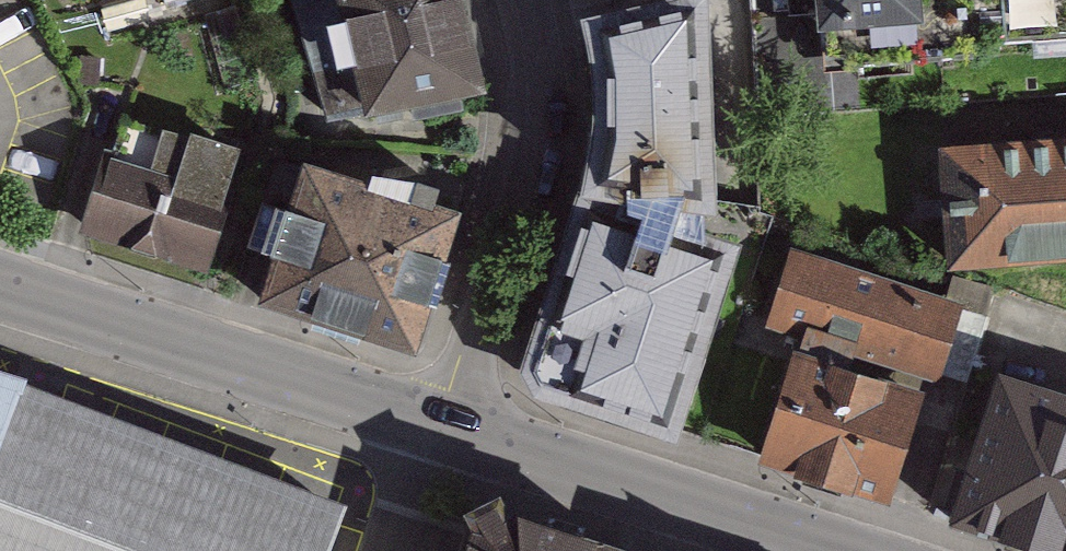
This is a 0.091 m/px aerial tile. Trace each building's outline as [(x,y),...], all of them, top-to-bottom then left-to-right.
[(458,0),(295,0),(330,114),(481,84),(458,0)] [(827,68),(970,55),(969,41),(1031,35),(1030,20),(1065,17),(1065,0),(820,0),(827,68)] [(592,185),(532,368),(539,386),(673,430),(729,251),(676,231),(687,199),(711,203),(699,4),(599,28),(604,125),(592,185)] [(252,159),(126,126),(91,247),(212,282),(252,159)] [(894,159),(900,226),(949,221),(953,266),(1065,256),(1065,144),(894,159)] [(425,339),(462,211),(288,162),(275,208),(298,215),(275,297),(425,339)] [(809,331),(798,358),(844,371),(853,346),(965,382),(984,318),(795,257),(774,320),(809,331)] [(844,371),(798,358),(763,460),(882,496),(916,396),(844,371)] [(53,392),(0,374),(0,542),(53,392)] [(1001,379),(955,521),(1049,550),(1065,550),(1065,400),(1001,379)] [(0,542),(0,550),(368,550),(384,506),(53,392),(0,542)] [(470,550),(619,550),(503,514),(497,501),(471,515),(477,526),(470,550)]
